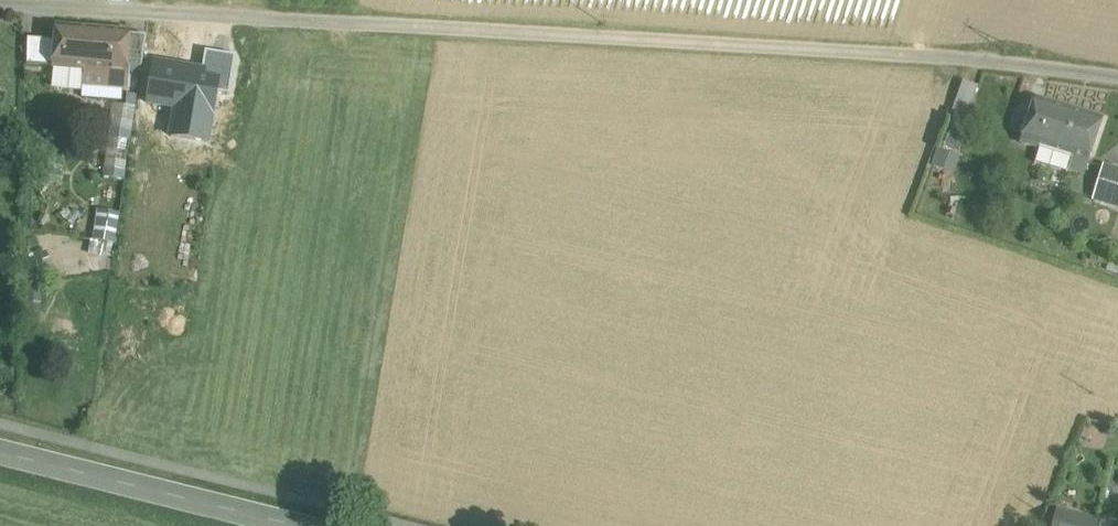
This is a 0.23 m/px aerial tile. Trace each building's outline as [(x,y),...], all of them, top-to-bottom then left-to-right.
[(131,33),(56,27),(52,68),(85,70),(112,72),(128,74),(131,35),(131,33)] [(147,36),(131,35),(128,74),(141,75),(147,36)] [(203,74),(156,66),(150,104),(197,111),(203,74)] [(112,72),(85,70),(83,86),(111,88),(112,72)] [(977,88),(963,83),(952,111),(967,117),(977,88)] [(1103,119),(1034,99),(1019,143),(1039,149),(1035,164),(1066,173),(1067,170),(1084,175),(1103,119)] [(103,178),(128,179),(132,105),(107,104),(103,178)] [(223,122),(194,118),(189,146),(218,151),(223,122)] [(937,149),(931,165),(953,173),(959,157),(937,149)] [(1103,166),(1093,198),(1117,206),(1117,171),(1103,166)] [(92,254),(115,255),(118,210),(95,209),(92,254)] [(1091,421),(1091,442),(1108,442),(1108,422),(1091,421)] [(1058,514),(1055,525),(1074,525),(1076,518),(1058,514)]
